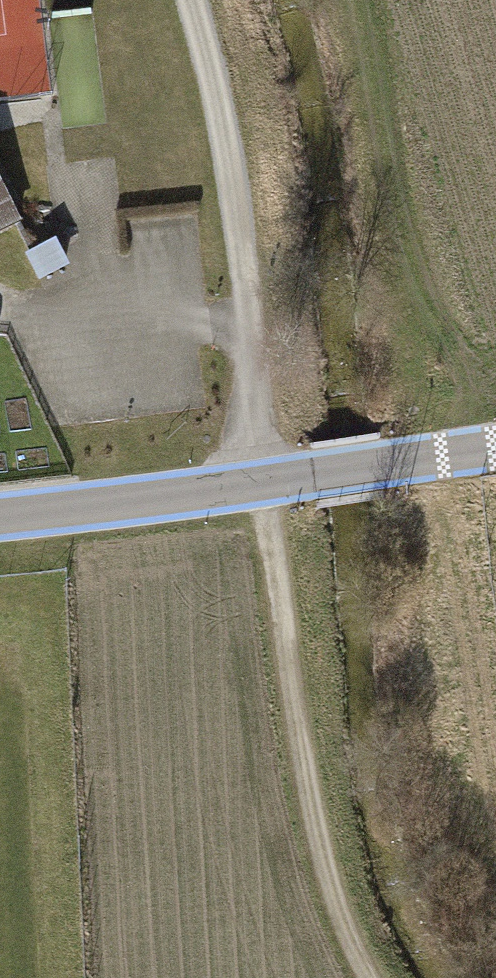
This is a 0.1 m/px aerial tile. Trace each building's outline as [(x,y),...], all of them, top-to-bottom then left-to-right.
[(53,7),(55,29),(96,24),(94,2),(53,7)] [(18,230),(0,194),(0,239),(18,230)] [(53,248),(29,260),(43,289),(67,277),(53,248)]
